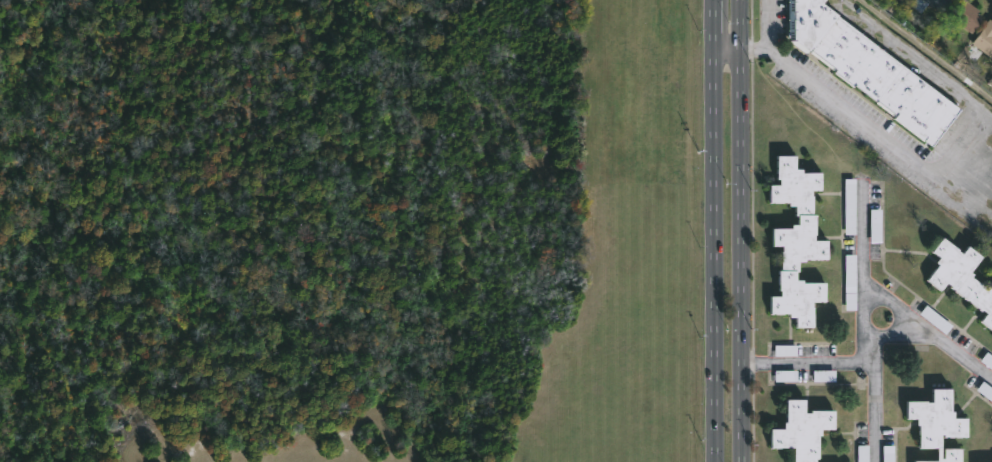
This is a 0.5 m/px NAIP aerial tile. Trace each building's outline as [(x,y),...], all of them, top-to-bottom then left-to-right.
[(789,41),(789,0),(823,0),(818,6),(955,110),(926,148),(888,119),(892,114),(890,112),(888,114),(847,83),(845,86),(828,73),(830,71),(789,41)] [(893,15),(902,2),(899,0),(886,0),(881,6),(893,15)] [(912,6),(916,0),(946,0),(940,9),(931,3),(923,13),(912,6)] [(948,15),(960,0),(966,0),(980,11),(978,13),(984,18),(972,33),(948,15)] [(988,18),(991,21),(991,58),(971,43),(988,18)] [(792,155),(791,168),(798,168),(798,171),(817,172),(816,189),(809,189),(808,213),(811,214),(810,239),(825,239),(824,258),(794,257),(794,268),(777,268),(778,244),(767,244),(768,226),(787,226),(787,223),(794,223),(794,214),(791,214),(792,205),(785,205),(785,201),(766,201),(766,184),(775,184),(775,178),(773,178),(774,154),(792,155)] [(990,283),(991,280),(991,332),(974,319),(979,313),(945,287),(946,285),(943,283),(937,291),(921,279),(932,263),(930,261),(933,256),(926,251),(938,234),(956,247),(954,249),(958,252),(964,244),(979,255),(968,271),(970,273),(968,276),(982,286),(986,280),(990,283)] [(822,282),(822,300),(809,300),(809,324),(793,324),(793,315),(786,315),(786,312),(767,311),(767,294),(777,294),(777,289),(775,289),(776,269),(793,269),(792,279),(800,279),(799,282),(822,282)] [(991,403),(991,390),(982,382),(975,390),(991,403)] [(950,387),(950,400),(953,400),(952,416),(965,416),(964,434),(943,434),(943,433),(941,433),(940,445),(919,445),(919,423),(916,423),(916,417),(906,417),(907,399),(932,400),(932,387),(950,387)] [(812,457),(812,461),(789,461),(789,446),(767,446),(767,430),(780,430),(780,424),(783,424),(782,401),(800,401),(800,411),(806,411),(806,409),(829,409),(829,426),(824,427),(824,432),(814,432),(814,457),(812,457)] [(956,448),(956,461),(912,461),(912,460),(934,460),(934,446),(938,446),(938,458),(940,458),(940,448),(956,448)]
